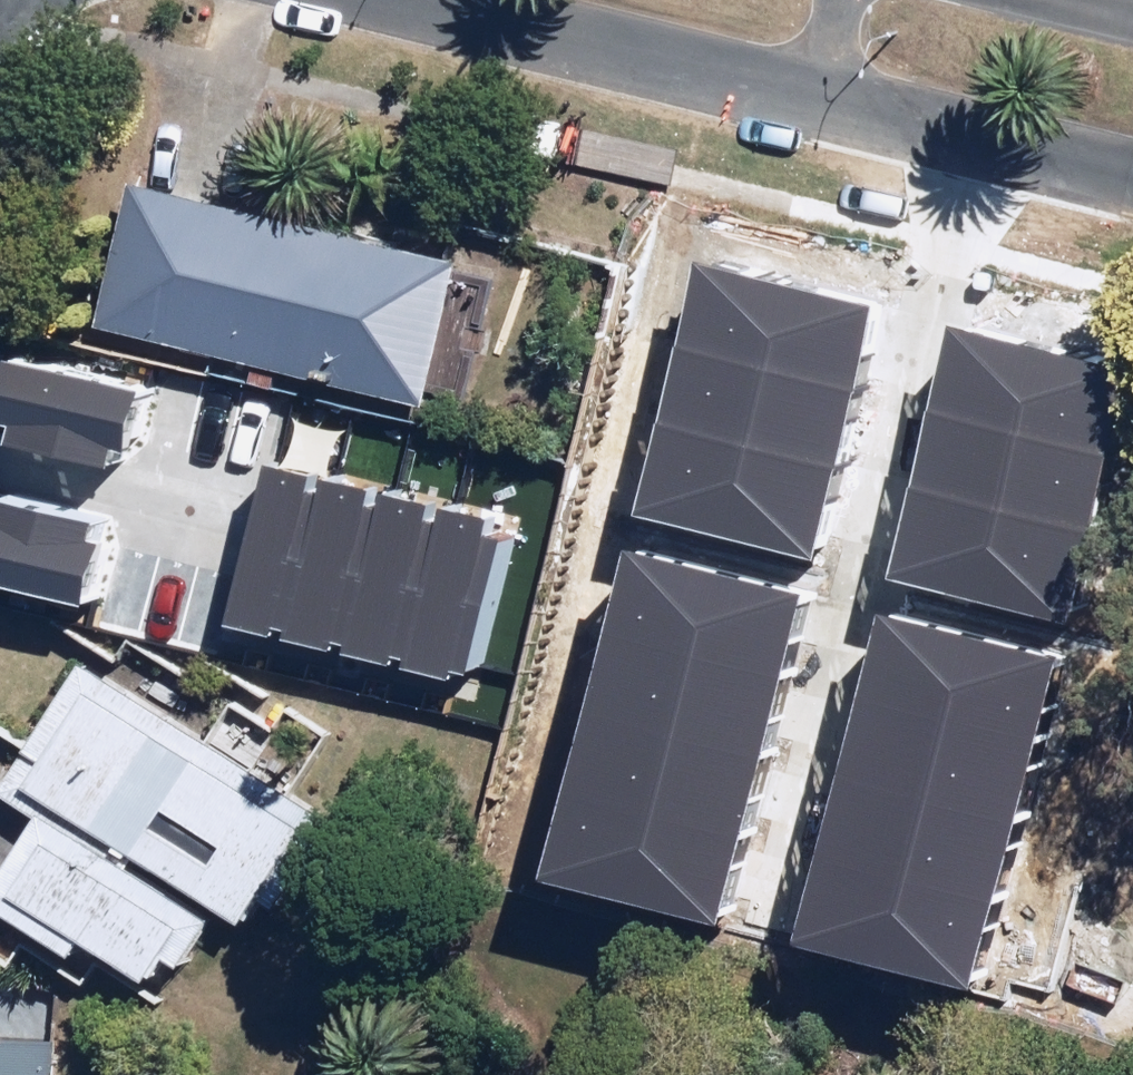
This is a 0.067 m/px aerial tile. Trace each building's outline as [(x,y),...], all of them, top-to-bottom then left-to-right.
[(464,267),(134,188),(100,328),(431,407),(464,267)] [(865,305),(695,264),(675,348),(845,389),(865,305)] [(1118,368),(949,328),(929,411),(1098,452),(1118,368)] [(845,389),(675,348),(655,432),(824,472),(845,389)] [(30,376),(15,433),(138,465),(153,408),(30,376)] [(1098,452),(929,411),(908,495),(1078,536),(1098,452)] [(824,472),(655,432),(635,516),(804,556),(824,472)] [(265,469),(226,629),(286,643),(325,483),(265,469)] [(325,483),(286,643),(346,658),(386,498),(325,483)] [(1078,536),(908,495),(888,579),(1057,619),(1078,536)] [(386,498),(346,658),(407,673),(446,513),(386,498)] [(446,513),(407,673),(467,688),(507,528),(446,513)] [(103,615),(118,558),(0,527),(0,588),(103,615)] [(797,592),(619,549),(599,632),(776,675),(797,592)] [(1052,652),(874,609),(853,693),(1031,736),(1052,652)] [(776,675),(599,632),(578,716),(756,759),(776,675)] [(80,667),(1,799),(39,822),(0,887),(0,909),(82,958),(88,949),(148,986),(165,959),(185,971),(221,911),(251,929),(269,899),(284,908),(339,816),(80,667)] [(1031,736),(853,693),(833,776),(1011,819),(1031,736)] [(756,759),(578,716),(558,799),(736,842),(756,759)] [(1011,819),(833,776),(813,860),(991,903),(1011,819)] [(736,842),(558,799),(537,882),(715,926),(736,842)] [(991,903),(813,860),(792,943),(970,986),(991,903)] [(59,1041),(0,1039),(0,1074),(58,1074),(59,1041)]
